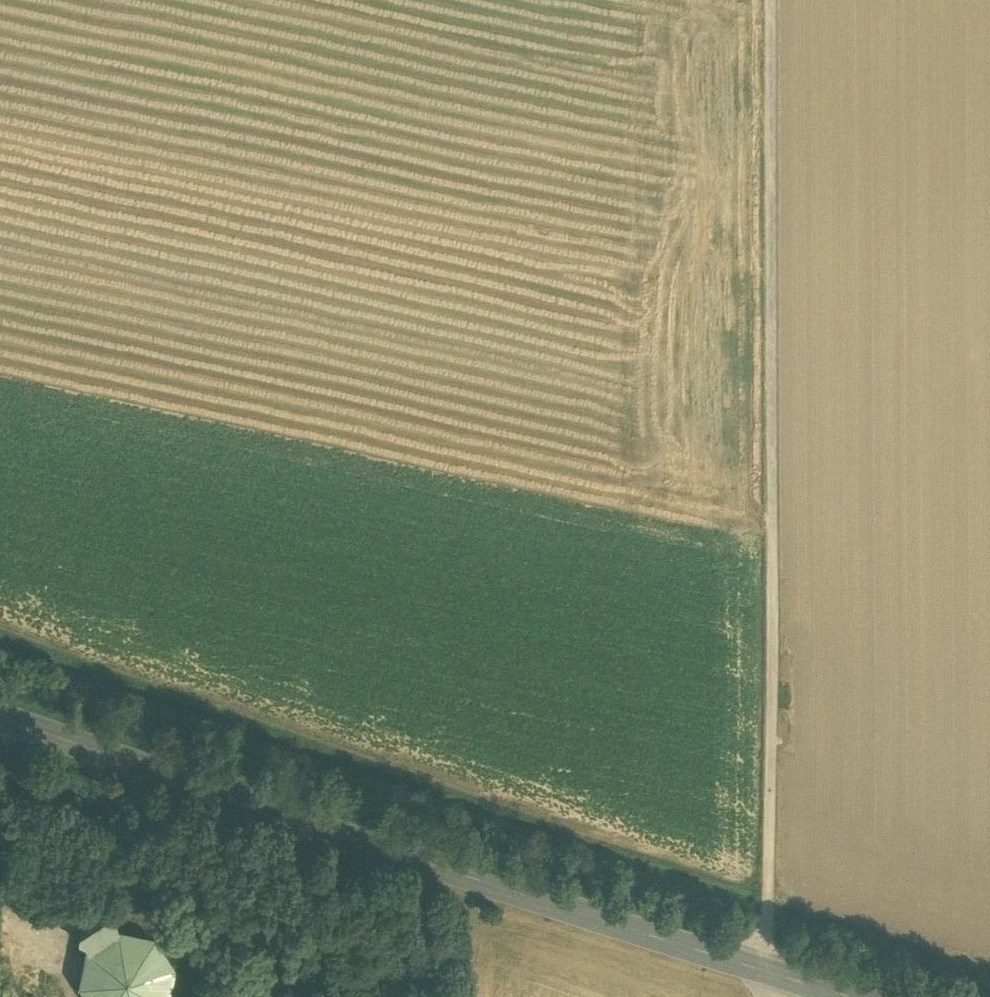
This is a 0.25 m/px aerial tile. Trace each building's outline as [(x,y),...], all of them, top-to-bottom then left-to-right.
[(97,912),(81,922),(78,943),(88,945),(80,984),(89,996),(167,996),(174,964),(154,934),(117,926),(116,915),(97,912)]
